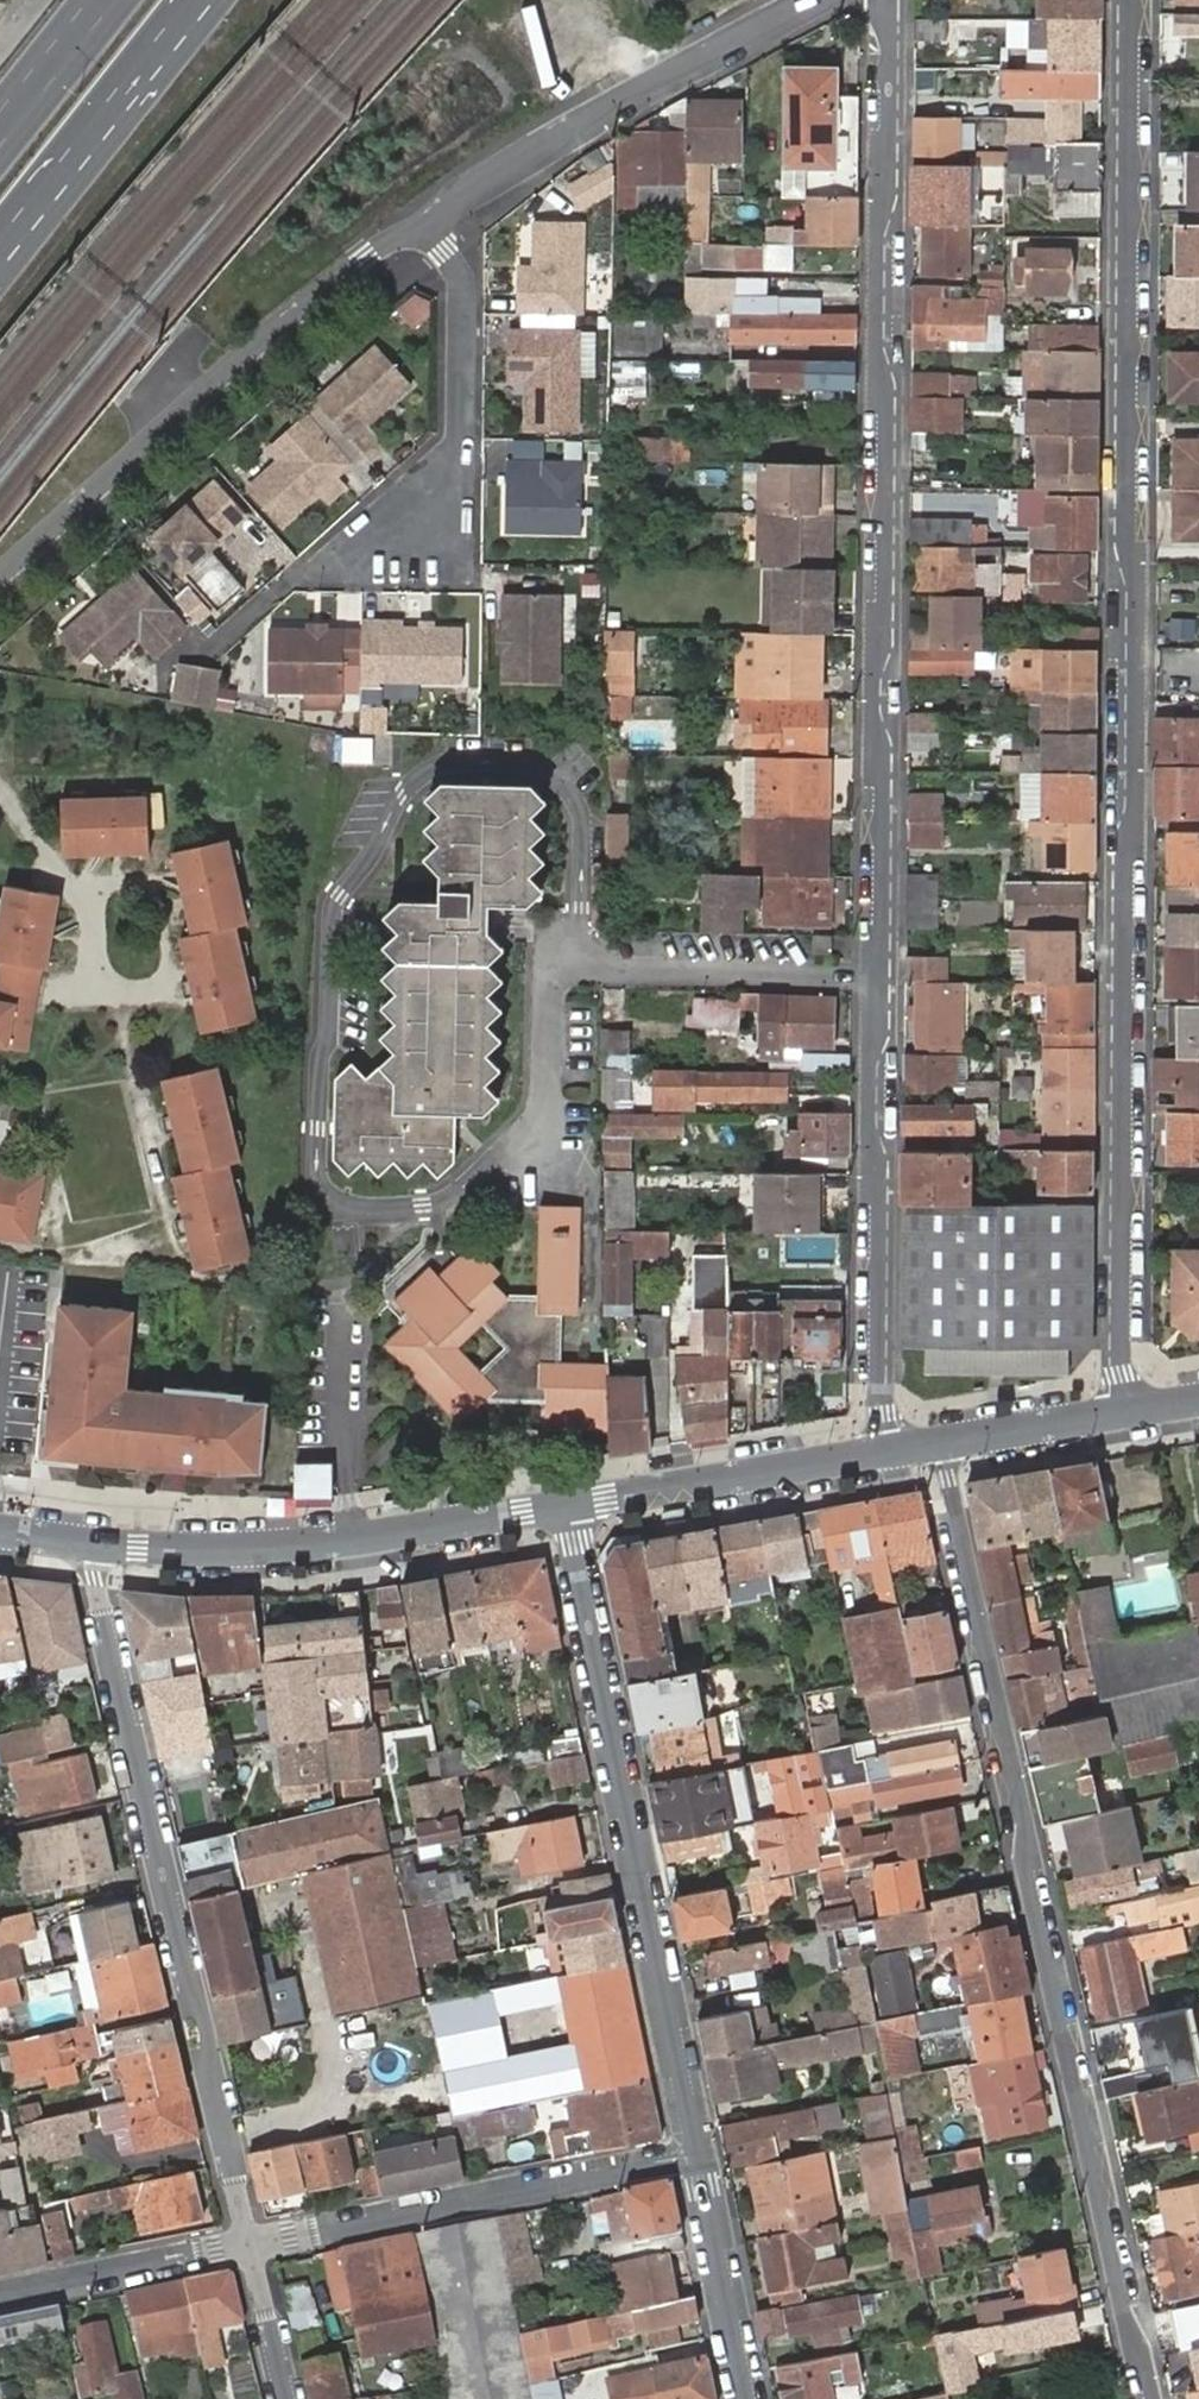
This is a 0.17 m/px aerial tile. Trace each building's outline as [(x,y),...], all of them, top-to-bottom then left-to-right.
[(1102,0),(1043,0),(1043,23),(1102,23),(1102,0)] [(1180,18),(1180,34),(1198,35),(1198,18),(1180,18)] [(947,22),(915,22),(915,42),(946,42),(947,22)] [(1101,75),(1102,23),(1043,23),(1043,33),(1052,33),(1052,75),(1101,75)] [(836,72),(785,71),(784,197),(809,197),(857,198),(858,98),(836,97),(836,72)] [(1101,99),(1101,75),(1052,75),(1003,74),(1003,98),(1056,99),(1056,118),(1056,132),(1003,131),(1003,143),(1021,143),(1073,143),(1074,98),(1101,99)] [(687,120),(686,165),(696,165),(696,154),(740,155),(741,105),(687,104),(687,120)] [(1003,121),(1003,131),(1056,132),(1056,118),(1004,118),(1003,121)] [(620,182),(681,182),(683,133),(687,120),(671,119),(671,133),(639,133),(639,143),(620,143),(620,182)] [(914,120),(914,156),(958,156),(958,120),(914,120)] [(1021,143),(1003,143),(1004,167),(1004,171),(1004,193),(1021,194),(1022,174),(1022,173),(1021,143)] [(1053,214),(1100,214),(1101,144),(1073,143),(1021,143),(1022,173),(1053,174),(1053,214)] [(598,151),(582,160),(590,176),(609,166),(598,151)] [(1188,153),(1187,214),(1198,214),(1198,153),(1188,153)] [(696,154),(696,165),(740,166),(740,155),(696,154)] [(1004,167),(991,167),(990,214),(965,214),(954,213),(954,167),(914,166),(913,226),(924,227),(965,227),(990,227),(1004,227),(1004,193),(1004,171),(1004,167)] [(991,167),(954,167),(954,213),(965,214),(990,214),(991,167)] [(681,195),(681,182),(620,182),(620,193),(681,195)] [(857,226),(857,198),(809,197),(808,249),(847,250),(848,226),(857,226)] [(857,250),(857,226),(848,226),(847,250),(857,250)] [(582,229),(533,227),(531,271),(518,271),(518,314),(579,315),(582,229)] [(966,275),(965,227),(924,227),(922,275),(966,275)] [(1183,228),(1184,277),(1198,277),(1198,228),(1183,228)] [(1069,251),(1027,250),(1026,260),(1017,260),(1017,282),(1026,282),(1027,286),(1068,286),(1069,251)] [(762,253),(706,253),(706,267),(719,267),(719,271),(761,270),(762,253)] [(979,272),(979,289),(1003,289),(1004,267),(989,267),(989,272),(979,272)] [(1172,277),(1173,327),(1198,327),(1198,277),(1184,277),(1172,277)] [(762,280),(688,280),(688,316),(778,317),(819,317),(819,300),(729,299),(729,292),(762,292),(762,280)] [(912,288),(912,351),(949,351),(950,337),(984,337),(984,315),(1004,315),(1003,289),(979,289),(979,302),(945,302),(945,289),(912,288)] [(394,310),(413,329),(434,308),(415,289),(394,310)] [(777,343),(856,343),(856,318),(819,317),(778,317),(688,316),(687,316),(687,331),(727,331),(727,342),(777,343)] [(663,318),(616,317),(615,360),(662,361),(663,318)] [(1047,351),(1099,351),(1099,326),(1027,325),(1027,351),(1047,351)] [(576,334),(508,332),(509,381),(526,382),(525,430),(576,430),(576,334)] [(378,346),(317,401),(321,406),(350,438),(353,441),(369,427),(414,386),(378,346)] [(1026,399),(1029,399),(1047,400),(1047,351),(1027,351),(1025,351),(1026,399)] [(1047,400),(1099,400),(1099,351),(1047,351),(1047,400)] [(1174,358),(1174,378),(1182,379),(1183,402),(1198,402),(1198,359),(1174,358)] [(855,387),(855,364),(778,364),(727,363),(718,363),(719,371),(730,372),(730,384),(724,384),(724,398),(753,398),(753,386),(855,387)] [(647,365),(613,365),(613,403),(646,403),(647,365)] [(912,375),(911,399),(950,399),(949,375),(912,375)] [(950,399),(960,399),(966,399),(966,376),(949,375),(950,399)] [(911,399),(911,434),(959,435),(960,399),(950,399),(911,399)] [(1037,436),(1098,436),(1099,400),(1047,400),(1029,399),(1029,436),(1037,436)] [(350,438),(321,406),(273,448),(283,459),(253,486),(285,524),(351,464),(338,448),(350,438)] [(369,427),(353,441),(364,453),(369,458),(384,445),(369,427)] [(1046,489),(1051,489),(1098,490),(1098,436),(1037,436),(1038,472),(1046,472),(1046,489)] [(350,438),(338,448),(351,464),(364,453),(353,441),(350,438)] [(635,441),(616,440),(616,464),(635,464),(635,441)] [(635,441),(635,464),(686,464),(685,442),(635,441)] [(1174,491),(1198,491),(1198,443),(1175,442),(1174,491)] [(235,473),(244,484),(272,460),(263,450),(235,473)] [(543,466),(505,465),(505,483),(504,533),(580,535),(581,484),(543,483),(543,466)] [(759,465),(758,513),(830,513),(830,466),(759,465)] [(543,466),(543,483),(581,484),(581,467),(543,466)] [(216,485),(155,540),(204,594),(229,570),(210,550),(245,518),(216,485)] [(1057,550),(1097,550),(1098,500),(1052,499),(1051,489),(1046,489),(1025,489),(1025,504),(1024,523),(1046,524),(1057,524),(1057,550)] [(1174,491),(1175,538),(1198,538),(1198,491),(1174,491)] [(830,513),(758,513),(757,571),(764,571),(827,572),(829,572),(830,513)] [(918,548),(967,549),(966,524),(910,522),(910,549),(918,548)] [(1045,550),(1057,550),(1057,524),(1046,524),(1045,550)] [(972,596),(979,596),(998,596),(999,596),(998,549),(967,549),(918,548),(918,589),(944,589),(944,583),(968,583),(968,580),(972,579),(972,596)] [(1097,603),(1097,556),(1046,556),(1045,582),(1053,583),(1053,603),(1097,603)] [(827,572),(764,571),(764,606),(773,607),(773,635),(813,636),(819,637),(823,637),(823,600),(829,601),(830,572),(829,572),(827,572)] [(102,659),(121,642),(129,651),(142,639),(157,656),(187,630),(135,572),(63,638),(83,659),(93,650),(102,659)] [(1015,574),(1015,603),(1030,603),(1030,592),(1035,592),(1036,574),(1015,574)] [(968,649),(979,650),(979,596),(972,596),(932,596),(932,627),(909,627),(909,649),(968,649)] [(559,597),(503,597),(502,686),(557,687),(559,597)] [(403,623),(382,623),(381,684),(462,685),(461,631),(434,631),(434,623),(418,622),(419,631),(403,630),(403,623)] [(1097,650),(1097,627),(1060,628),(1059,650),(1097,650)] [(289,632),(271,632),(271,692),(308,693),(342,694),(361,694),(361,668),(362,633),(344,633),(343,640),(289,639),(289,632)] [(631,699),(632,633),(605,633),(604,700),(607,700),(628,699),(631,699)] [(758,701),(759,635),(737,635),(735,700),(738,700),(758,701)] [(813,636),(759,635),(758,701),(812,701),(812,675),(819,675),(819,637),(813,636)] [(121,642),(102,659),(110,668),(129,651),(121,642)] [(979,675),(979,650),(968,649),(909,649),(909,674),(979,675)] [(1014,649),(1014,691),(1031,691),(1096,691),(1097,650),(1059,650),(1014,649)] [(213,708),(219,676),(195,671),(189,703),(213,708)] [(1031,691),(1031,702),(1035,702),(1044,701),(1044,734),(1096,734),(1096,691),(1031,691)] [(342,708),(342,694),(308,693),(308,707),(342,708)] [(628,699),(607,700),(607,724),(627,725),(628,709),(628,699)] [(819,738),(819,701),(812,701),(758,701),(738,700),(738,723),(749,724),(749,748),(757,748),(775,748),(775,759),(789,759),(819,760),(819,738)] [(1044,701),(1035,702),(1034,734),(1044,734),(1044,701)] [(388,708),(361,707),(360,735),(384,735),(388,735),(388,708)] [(947,716),(908,717),(908,734),(947,734),(947,716)] [(1156,720),(1155,767),(1198,767),(1198,721),(1156,720)] [(731,748),(749,748),(749,724),(738,723),(731,724),(731,748)] [(947,752),(947,734),(908,734),(908,752),(947,752)] [(1096,734),(1044,734),(1044,752),(1022,751),(1022,763),(1018,764),(1019,759),(1007,759),(1006,776),(1044,776),(1096,776),(1096,734)] [(372,739),(343,738),(342,761),(371,761),(372,739)] [(627,758),(606,758),(606,784),(626,784),(627,758)] [(824,819),(827,819),(827,760),(819,760),(789,759),(775,759),(755,759),(755,819),(824,819)] [(1155,817),(1198,817),(1198,767),(1155,767),(1155,817)] [(1015,824),(1033,825),(1096,823),(1096,776),(1044,776),(1043,812),(1031,811),(1014,811),(1015,824)] [(517,792),(427,788),(411,803),(427,821),(411,834),(425,850),(409,863),(424,879),(422,908),(387,907),(373,921),(387,936),(372,950),(386,965),(370,979),(386,996),(372,1008),(386,1023),(370,1038),(386,1055),(371,1068),(386,1085),(354,1114),(340,1100),(325,1114),(326,1121),(323,1163),(340,1181),(358,1164),(372,1180),(387,1166),(400,1181),(418,1167),(431,1181),(444,1169),(446,1118),(472,1119),(489,1103),(475,1088),(490,1073),(477,1057),(491,1045),(475,1027),(488,1014),(474,998),(491,983),(477,969),(490,956),(475,939),(478,907),(514,908),(529,894),(514,879),(529,864),(515,848),(529,834),(516,820),(529,806),(517,792)] [(97,847),(97,835),(115,835),(115,847),(122,853),(148,852),(147,806),(147,794),(61,796),(63,854),(90,854),(97,847)] [(907,826),(942,826),(942,799),(907,799),(907,826)] [(602,816),(601,876),(618,876),(619,817),(602,816)] [(737,877),(744,877),(753,878),(754,819),(738,818),(737,877)] [(754,819),(753,878),(755,878),(759,878),(823,879),(824,819),(755,819),(754,819)] [(1046,871),(1095,870),(1096,823),(1033,825),(1033,831),(1045,831),(1046,871)] [(907,826),(907,850),(942,850),(942,826),(907,826)] [(1170,888),(1198,888),(1198,833),(1170,833),(1170,888)] [(115,835),(97,835),(97,847),(90,854),(122,853),(115,847),(115,835)] [(249,921),(230,837),(172,851),(178,877),(186,883),(198,880),(202,898),(190,900),(185,908),(191,934),(237,924),(249,921)] [(186,883),(178,877),(185,908),(190,900),(202,898),(198,880),(186,883)] [(698,936),(734,936),(734,904),(753,905),(755,878),(753,878),(744,877),(737,877),(699,877),(698,936)] [(827,896),(828,879),(823,879),(759,878),(759,892),(761,892),(771,893),(770,925),(813,926),(827,926),(827,896)] [(1082,931),(1082,882),(1007,882),(1007,902),(1018,903),(1018,931),(1074,931),(1082,931)] [(3,884),(0,904),(0,960),(1,960),(43,967),(47,968),(52,940),(46,939),(48,923),(55,924),(60,894),(40,890),(39,898),(26,896),(27,888),(3,884)] [(27,888),(26,896),(39,898),(40,890),(27,888)] [(1170,888),(1169,946),(1198,947),(1198,888),(1170,888)] [(771,893),(761,892),(760,926),(770,925),(771,893)] [(55,924),(48,923),(46,939),(52,940),(55,924)] [(237,924),(191,934),(182,936),(187,966),(207,962),(215,995),(194,1000),(201,1030),(222,1026),(220,1018),(234,1015),(236,1023),(257,1019),(252,997),(246,999),(243,987),(250,985),(242,951),(236,953),(234,940),(240,939),(237,924)] [(1074,931),(1018,931),(1013,931),(1013,945),(1012,978),(1074,978),(1074,931)] [(830,956),(831,937),(808,937),(807,955),(830,956)] [(240,939),(234,940),(236,953),(242,951),(240,939)] [(1169,946),(1169,998),(1198,998),(1198,947),(1169,946)] [(940,955),(905,955),(905,982),(938,982),(940,982),(940,955)] [(1,960),(0,962),(0,970),(41,977),(43,967),(1,960)] [(207,962),(187,966),(194,1000),(215,995),(207,962)] [(962,982),(940,982),(938,982),(917,983),(917,985),(917,1054),(956,1054),(961,1054),(961,1039),(954,1040),(953,997),(962,997),(962,982)] [(1044,982),(1012,982),(1012,992),(1044,992),(1044,982)] [(1093,1048),(1094,982),(1044,982),(1047,1048),(1093,1048)] [(250,985),(243,987),(246,999),(252,997),(250,985)] [(37,1004),(38,994),(0,987),(0,997),(37,1004)] [(762,996),(736,996),(736,1003),(736,1007),(758,1007),(758,1041),(762,1041),(781,1041),(781,1047),(800,1047),(829,1047),(830,1001),(762,1001),(762,996)] [(12,1046),(14,1036),(30,1039),(37,1004),(0,997),(0,1045),(12,1047),(12,1046)] [(962,997),(953,997),(954,1040),(961,1039),(962,997)] [(735,1031),(736,1003),(692,1002),(689,1017),(684,1016),(682,1028),(735,1031)] [(1179,1007),(1178,1059),(1198,1060),(1198,1007),(1179,1007)] [(234,1015),(220,1018),(222,1026),(236,1023),(234,1015)] [(626,1072),(645,1072),(645,1056),(626,1056),(626,1032),(599,1031),(598,1072),(604,1072),(626,1072)] [(14,1036),(12,1046),(28,1050),(30,1039),(14,1036)] [(781,1041),(762,1041),(761,1062),(780,1061),(780,1058),(799,1059),(799,1054),(800,1047),(781,1047),(781,1041)] [(1093,1149),(1093,1048),(1047,1048),(1045,1134),(1046,1150),(1093,1149)] [(799,1059),(799,1072),(848,1073),(848,1054),(799,1054),(799,1059)] [(917,1054),(904,1054),(904,1094),(955,1093),(954,1103),(999,1103),(1000,1086),(955,1086),(956,1054),(917,1054)] [(1178,1059),(1153,1059),(1153,1088),(1184,1089),(1184,1115),(1198,1116),(1198,1060),(1178,1059)] [(178,1142),(185,1171),(229,1161),(240,1159),(235,1137),(229,1139),(226,1126),(232,1125),(224,1092),(218,1093),(215,1081),(221,1079),(218,1065),(197,1070),(199,1078),(185,1081),(183,1073),(162,1078),(170,1109),(190,1104),(197,1137),(178,1142)] [(197,1070),(183,1073),(185,1081),(199,1078),(197,1070)] [(626,1072),(604,1072),(604,1107),(626,1107),(626,1072)] [(692,1072),(656,1072),(656,1108),(692,1107),(692,1099),(755,1099),(755,1076),(692,1076),(692,1072)] [(224,1092),(221,1079),(215,1081),(218,1093),(224,1092)] [(1184,1089),(1153,1088),(1153,1115),(1167,1115),(1184,1115),(1184,1089)] [(190,1104),(170,1109),(178,1142),(197,1137),(190,1104)] [(984,1107),(904,1107),(904,1131),(932,1131),(974,1131),(974,1124),(985,1124),(984,1107)] [(848,1115),(799,1114),(799,1131),(783,1131),(784,1154),(847,1155),(848,1115)] [(1167,1115),(1166,1164),(1198,1164),(1198,1116),(1184,1115),(1167,1115)] [(678,1118),(602,1118),(603,1167),(625,1168),(626,1138),(677,1138),(678,1118)] [(736,1124),(711,1122),(709,1142),(734,1144),(736,1124)] [(232,1125),(226,1126),(229,1139),(235,1137),(232,1125)] [(1046,1150),(1045,1134),(999,1135),(999,1150),(1046,1150)] [(970,1150),(903,1149),(903,1207),(970,1206),(970,1150)] [(998,1166),(999,1149),(987,1150),(988,1166),(998,1166)] [(1093,1192),(1093,1149),(1046,1150),(999,1150),(1000,1166),(1043,1167),(1042,1192),(1093,1192)] [(185,1171),(174,1174),(181,1205),(201,1200),(209,1234),(189,1238),(196,1269),(217,1264),(215,1256),(229,1253),(231,1261),(252,1256),(247,1235),(240,1236),(237,1224),(244,1222),(236,1189),(229,1190),(227,1178),(233,1177),(229,1161),(185,1171)] [(25,1241),(31,1206),(38,1208),(45,1171),(0,1163),(0,1236),(25,1241)] [(633,1174),(598,1174),(599,1232),(604,1232),(622,1233),(631,1233),(633,1174)] [(815,1175),(756,1175),(755,1234),(815,1234),(815,1175)] [(233,1177),(227,1178),(229,1190),(236,1189),(233,1177)] [(201,1200),(181,1205),(189,1238),(209,1234),(201,1200)] [(38,1208),(31,1206),(25,1241),(32,1242),(38,1208)] [(970,1206),(903,1207),(902,1346),(925,1346),(926,1372),(1067,1373),(1066,1347),(1091,1346),(1092,1207),(999,1206),(970,1206)] [(540,1438),(605,1430),(603,1377),(603,1365),(555,1366),(556,1323),(574,1323),(573,1213),(534,1212),(534,1300),(504,1301),(490,1287),(496,1281),(471,1258),(434,1291),(423,1280),(388,1313),(407,1334),(381,1358),(415,1393),(439,1370),(465,1348),(486,1370),(461,1393),(436,1417),(456,1437),(483,1411),(539,1412),(540,1438)] [(244,1222),(237,1224),(240,1236),(247,1235),(244,1222)] [(622,1233),(604,1232),(605,1298),(625,1298),(626,1253),(655,1253),(654,1238),(654,1233),(631,1233),(622,1233)] [(1175,1253),(1174,1319),(1193,1335),(1198,1334),(1198,1253),(1175,1253)] [(669,1357),(682,1443),(725,1436),(725,1374),(725,1356),(726,1311),(726,1292),(727,1256),(692,1257),(693,1312),(702,1312),(700,1347),(672,1346),(672,1358),(669,1357)] [(726,1292),(726,1311),(725,1356),(725,1374),(741,1374),(743,1374),(743,1356),(751,1356),(752,1292),(726,1292)] [(777,1293),(752,1292),(751,1356),(776,1356),(777,1293)] [(790,1352),(790,1365),(800,1365),(800,1359),(828,1359),(828,1367),(838,1368),(839,1300),(791,1299),(790,1352)] [(70,1301),(60,1300),(58,1318),(68,1319),(70,1301)] [(135,1308),(124,1307),(122,1324),(133,1325),(135,1308)] [(630,1333),(629,1316),(607,1317),(608,1334),(630,1333)] [(439,1370),(415,1393),(436,1417),(461,1393),(439,1370)] [(605,1430),(605,1455),(648,1448),(640,1390),(638,1378),(603,1377),(605,1430)] [(182,1399),(183,1390),(184,1385),(169,1383),(168,1389),(153,1388),(152,1396),(182,1399)] [(74,1391),(51,1388),(56,1407),(73,1409),(74,1391)] [(245,1391),(231,1389),(230,1395),(229,1404),(244,1406),(245,1397),(245,1391)] [(182,1468),(222,1472),(225,1446),(203,1444),(202,1453),(183,1451),(182,1468)] [(45,1456),(80,1459),(81,1448),(53,1445),(45,1456)] [(124,1456),(123,1462),(141,1464),(142,1457),(124,1456)] [(1097,1461),(1050,1468),(1066,1542),(1078,1540),(1081,1552),(1112,1546),(1097,1461)] [(295,1474),(295,1497),(329,1497),(330,1466),(299,1466),(299,1474),(295,1474)] [(1050,1468),(1012,1475),(1025,1537),(1043,1533),(1045,1541),(1048,1540),(1052,1557),(1068,1554),(1066,1542),(1050,1468)] [(1012,1475),(968,1483),(994,1605),(1020,1599),(1017,1585),(1032,1580),(1025,1552),(1011,1556),(1007,1541),(1025,1537),(1012,1475)] [(925,1492),(878,1500),(894,1587),(896,1602),(907,1600),(906,1591),(908,1590),(904,1564),(939,1558),(925,1492)] [(872,1550),(874,1561),(879,1590),(894,1587),(878,1500),(837,1506),(845,1554),(872,1550)] [(829,1542),(835,1567),(874,1561),(872,1550),(845,1554),(837,1506),(823,1509),(829,1542)] [(816,1544),(829,1542),(823,1509),(765,1519),(775,1569),(776,1577),(785,1576),(783,1567),(811,1562),(807,1532),(813,1531),(816,1544)] [(731,1596),(732,1603),(748,1600),(780,1593),(776,1577),(775,1569),(765,1519),(717,1527),(731,1596)] [(722,1598),(731,1596),(717,1527),(680,1533),(696,1604),(700,1603),(699,1596),(720,1592),(722,1598)] [(680,1533),(647,1539),(664,1602),(684,1599),(685,1606),(696,1604),(680,1533)] [(608,1562),(632,1681),(677,1672),(666,1610),(664,1602),(647,1539),(621,1543),(608,1562)] [(549,1558),(513,1564),(527,1643),(529,1651),(566,1644),(549,1558)] [(527,1643),(513,1564),(474,1571),(486,1637),(516,1631),(519,1645),(527,1643)] [(486,1637),(474,1571),(441,1577),(456,1661),(463,1661),(460,1641),(486,1637)] [(1185,1574),(1197,1623),(1198,1623),(1198,1622),(1198,1572),(1185,1574)] [(421,1672),(457,1665),(456,1661),(441,1577),(404,1583),(421,1672)] [(27,1674),(6,1579),(0,1578),(0,1677),(27,1674)] [(71,1587),(13,1580),(33,1671),(59,1665),(58,1658),(86,1652),(71,1587)] [(404,1618),(397,1584),(378,1588),(385,1639),(407,1637),(404,1618)] [(1077,1594),(1075,1586),(1062,1590),(1080,1668),(1094,1665),(1089,1641),(1077,1594)] [(362,1591),(340,1592),(341,1616),(266,1626),(286,1801),(321,1795),(319,1780),(342,1777),(345,1796),(374,1792),(372,1773),(381,1772),(374,1704),(362,1591)] [(1095,1591),(1078,1594),(1089,1641),(1106,1638),(1095,1591)] [(699,1596),(700,1603),(722,1598),(720,1592),(699,1596)] [(121,1593),(160,1761),(217,1749),(209,1707),(188,1597),(121,1593)] [(1020,1599),(994,1605),(1010,1679),(1059,1671),(1051,1622),(1037,1624),(1032,1596),(1020,1599)] [(256,1598),(194,1597),(208,1668),(261,1664),(256,1598)] [(664,1602),(666,1610),(685,1606),(684,1599),(664,1602)] [(896,1602),(897,1607),(899,1616),(909,1615),(907,1600),(896,1602)] [(911,1684),(910,1675),(899,1616),(897,1607),(846,1618),(859,1683),(862,1696),(869,1694),(911,1684)] [(910,1675),(962,1663),(950,1609),(909,1615),(899,1616),(910,1675)] [(1126,1745),(1172,1734),(1198,1727),(1198,1625),(1198,1623),(1197,1623),(1106,1638),(1089,1641),(1094,1665),(1106,1713),(1114,1747),(1126,1745)] [(88,1658),(86,1652),(58,1658),(59,1665),(88,1658)] [(1059,1671),(1010,1679),(1021,1730),(1041,1726),(1072,1720),(1091,1716),(1106,1713),(1094,1665),(1080,1668),(1059,1671)] [(632,1681),(642,1730),(652,1728),(709,1718),(699,1667),(677,1672),(632,1681)] [(911,1684),(869,1694),(877,1732),(973,1712),(964,1672),(911,1684)] [(817,1717),(822,1747),(846,1742),(841,1713),(817,1717)] [(1114,1747),(1106,1713),(1091,1716),(1072,1720),(1041,1726),(1047,1763),(1087,1754),(1114,1747)] [(40,1730),(46,1756),(72,1750),(64,1715),(38,1721),(40,1730)] [(709,1718),(652,1728),(662,1778),(739,1763),(737,1755),(723,1757),(714,1717),(709,1718)] [(1047,1763),(1041,1726),(1021,1730),(1028,1767),(1047,1763)] [(0,1739),(0,1767),(8,1765),(29,1760),(46,1756),(40,1730),(24,1734),(8,1738),(0,1739)] [(1132,1773),(1179,1764),(1172,1734),(1126,1745),(1132,1773)] [(552,1757),(587,1750),(584,1735),(550,1742),(552,1757)] [(874,1738),(856,1741),(858,1747),(875,1743),(874,1738)] [(825,1754),(858,1747),(856,1741),(846,1742),(822,1747),(825,1754)] [(860,1759),(858,1747),(825,1754),(833,1786),(858,1782),(957,1764),(952,1741),(877,1756),(860,1759)] [(875,1743),(858,1747),(860,1759),(877,1756),(875,1743)] [(446,1778),(474,1769),(466,1745),(439,1754),(446,1778)] [(833,1786),(825,1754),(822,1747),(754,1760),(757,1770),(770,1768),(782,1815),(838,1804),(833,1786)] [(83,1751),(30,1764),(29,1760),(8,1765),(18,1816),(42,1810),(95,1798),(83,1751)] [(593,1780),(587,1752),(555,1759),(559,1787),(593,1780)] [(1047,1763),(1028,1767),(1042,1824),(1067,1818),(1074,1816),(1100,1810),(1087,1754),(1047,1763)] [(662,1778),(652,1780),(664,1838),(714,1829),(750,1822),(739,1763),(662,1778)] [(961,1788),(957,1764),(833,1786),(838,1804),(840,1816),(851,1814),(850,1804),(852,1804),(869,1801),(878,1799),(880,1802),(961,1788)] [(511,1769),(477,1776),(480,1788),(513,1781),(511,1769)] [(179,1826),(222,1823),(219,1777),(176,1780),(179,1826)] [(468,1815),(460,1778),(442,1781),(411,1787),(423,1844),(464,1837),(460,1817),(468,1815)] [(338,2016),(422,1996),(416,1967),(403,1910),(390,1850),(378,1799),(179,1842),(214,1996),(260,1985),(261,1985),(279,1981),(275,1960),(255,1964),(238,1889),(303,1875),(338,2016)] [(869,1801),(852,1804),(855,1822),(873,1819),(869,1801)] [(1079,1836),(1071,1839),(1079,1876),(1147,1861),(1133,1802),(1100,1810),(1074,1816),(1079,1836)] [(848,1868),(872,1864),(959,1848),(952,1804),(892,1815),(895,1829),(863,1835),(860,1822),(841,1826),(848,1868)] [(782,1815),(757,1820),(760,1838),(755,1839),(758,1852),(764,1852),(768,1871),(818,1862),(818,1866),(844,1861),(841,1850),(816,1853),(811,1824),(836,1822),(832,1806),(782,1815)] [(33,1830),(16,1835),(30,1894),(47,1890),(47,1891),(115,1876),(99,1814),(33,1828),(33,1830)] [(576,1815),(488,1832),(494,1861),(519,1856),(524,1878),(585,1866),(576,1815)] [(1074,1816),(1067,1818),(1071,1839),(1079,1836),(1074,1816)] [(714,1829),(664,1838),(668,1860),(718,1849),(714,1829)] [(1184,1852),(1186,1865),(1198,1862),(1198,1848),(1184,1852)] [(413,1850),(394,1855),(406,1909),(443,1902),(467,1897),(458,1868),(439,1871),(437,1866),(417,1871),(413,1850)] [(913,1862),(874,1870),(876,1882),(882,1908),(920,1901),(913,1862)] [(848,1868),(845,1868),(847,1877),(868,1874),(870,1884),(876,1882),(874,1870),(872,1864),(848,1868)] [(1112,1873),(1070,1882),(1075,1900),(1115,1892),(1135,1887),(1131,1869),(1112,1873)] [(847,1877),(848,1882),(856,1920),(877,1916),(870,1884),(868,1874),(847,1877)] [(565,1938),(622,1927),(612,1877),(564,1885),(566,1895),(546,1899),(552,1930),(540,1933),(542,1943),(565,1938)] [(821,1913),(823,1929),(856,1922),(856,1920),(848,1882),(828,1887),(832,1911),(821,1913)] [(856,1920),(856,1922),(863,1957),(1008,1922),(1019,1920),(1010,1882),(935,1899),(936,1905),(877,1916),(856,1920)] [(1193,1888),(1125,1903),(1131,1927),(1164,1922),(1165,1930),(1182,1926),(1194,1924),(1198,1923),(1198,1886),(1193,1888)] [(676,1896),(684,1937),(735,1927),(729,1889),(728,1887),(676,1896)] [(92,1957),(138,1947),(128,1901),(81,1911),(82,1915),(92,1957)] [(443,1902),(406,1909),(418,1967),(456,1959),(443,1902)] [(22,1975),(18,1960),(12,1934),(31,1931),(26,1911),(8,1916),(0,1918),(0,1980),(22,1975)] [(71,1917),(82,1960),(84,1960),(92,1957),(82,1915),(71,1917)] [(796,1957),(800,1975),(846,1965),(864,1962),(863,1957),(856,1922),(823,1929),(792,1935),(796,1957)] [(1034,1990),(1022,1935),(1012,1937),(1008,1922),(956,1937),(971,2002),(1021,1993),(1034,1990)] [(1094,2005),(1144,1995),(1136,1960),(1187,1949),(1182,1926),(1165,1930),(1083,1946),(1094,2005)] [(573,1974),(622,1964),(629,1963),(622,1927),(565,1938),(573,1974)] [(792,1935),(708,1951),(713,1974),(796,1957),(792,1935)] [(94,2022),(169,2006),(154,1943),(138,1947),(92,1957),(98,1987),(100,1987),(105,2008),(96,2010),(84,2013),(87,2024),(94,2022)] [(902,1951),(872,1959),(884,2015),(913,2008),(902,1951)] [(84,1960),(96,2010),(105,2008),(100,1987),(98,1987),(92,1957),(84,1960)] [(864,1962),(846,1965),(853,2003),(815,2011),(819,2032),(857,2025),(871,2022),(876,2021),(864,1962)] [(644,2079),(622,1964),(573,1974),(498,1989),(502,2011),(568,1998),(574,2041),(507,2056),(492,1990),(432,2004),(440,2040),(447,2072),(455,2117),(480,2112),(526,2103),(573,2093),(644,2079)] [(754,1971),(729,1972),(730,1987),(755,1986),(754,1971)] [(0,1981),(0,2008),(22,2002),(16,1977),(0,1981)] [(260,1985),(214,1996),(225,2043),(308,2023),(298,1977),(279,1981),(261,1985),(260,1985)] [(876,2021),(890,2083),(928,2074),(926,2065),(919,2034),(933,2032),(974,2025),(982,2061),(1033,2050),(1021,1993),(971,2002),(929,2011),(915,2013),(876,2021)] [(1147,2008),(1144,1995),(1094,2005),(1097,2020),(1147,2008)] [(765,2007),(699,2017),(706,2054),(780,2040),(778,2032),(771,2033),(765,2007)] [(87,2024),(24,2038),(34,2072),(49,2069),(74,2063),(100,2056),(98,2047),(107,2045),(116,2084),(112,2085),(116,2103),(188,2087),(171,2016),(98,2034),(94,2022),(87,2024)] [(871,2022),(857,2025),(862,2050),(876,2047),(871,2022)] [(857,2025),(819,2032),(780,2040),(706,2054),(716,2102),(780,2089),(777,2069),(862,2050),(857,2025)] [(1046,2046),(1033,2050),(1036,2068),(1050,2066),(1046,2046)] [(974,2104),(985,2102),(998,2099),(1005,2131),(1046,2123),(1036,2068),(1033,2050),(982,2061),(967,2065),(974,2104)] [(74,2063),(49,2069),(53,2085),(78,2080),(74,2063)] [(1102,2077),(1107,2098),(1140,2091),(1174,2083),(1169,2063),(1102,2077)] [(883,2077),(871,2080),(873,2089),(885,2086),(883,2077)] [(651,2078),(644,2079),(573,2093),(576,2104),(585,2102),(590,2132),(566,2137),(567,2145),(558,2147),(561,2159),(662,2138),(651,2078)] [(1174,2083),(1140,2091),(1150,2131),(1151,2135),(1175,2130),(1174,2126),(1183,2123),(1185,2131),(1198,2128),(1198,2078),(1182,2082),(1174,2083)] [(890,2083),(893,2093),(905,2091),(903,2080),(890,2083)] [(141,2151),(199,2136),(188,2087),(116,2103),(104,2106),(111,2129),(125,2125),(134,2123),(141,2151)] [(905,2091),(893,2093),(906,2163),(928,2158),(921,2125),(912,2127),(905,2091)] [(897,2139),(888,2093),(864,2098),(864,2102),(865,2106),(867,2117),(872,2144),(897,2139)] [(985,2102),(990,2134),(1005,2131),(998,2099),(985,2102)] [(555,2160),(561,2159),(558,2147),(567,2145),(566,2137),(590,2132),(585,2102),(576,2104),(572,2104),(577,2128),(549,2134),(555,2160)] [(864,2102),(837,2107),(840,2121),(867,2117),(865,2106),(864,2102)] [(480,2112),(485,2135),(531,2126),(526,2103),(480,2112)] [(840,2123),(840,2121),(837,2107),(836,2103),(728,2125),(736,2160),(777,2152),(774,2136),(789,2133),(840,2123)] [(455,2117),(451,2118),(456,2140),(458,2148),(487,2142),(485,2135),(480,2112),(455,2117)] [(67,2114),(26,2124),(34,2160),(76,2150),(67,2114)] [(131,2153),(141,2151),(134,2123),(125,2125),(131,2153)] [(354,2178),(345,2133),(297,2143),(304,2171),(309,2170),(312,2187),(354,2178)] [(865,2145),(877,2212),(890,2209),(911,2205),(902,2164),(897,2139),(872,2144),(865,2145)] [(458,2148),(456,2140),(376,2156),(378,2166),(363,2170),(368,2198),(464,2179),(458,2148)] [(304,2171),(297,2143),(250,2153),(260,2198),(303,2189),(299,2172),(304,2171)] [(982,2164),(979,2147),(945,2154),(949,2170),(982,2164)] [(766,2235),(836,2221),(823,2152),(753,2164),(766,2235)] [(34,2204),(37,2203),(26,2164),(6,2169),(13,2208),(28,2205),(34,2204)] [(194,2170),(75,2195),(79,2209),(107,2203),(109,2211),(141,2204),(146,2230),(204,2218),(194,2170)] [(978,2182),(930,2191),(936,2221),(984,2212),(978,2182)] [(664,2257),(669,2256),(687,2252),(673,2184),(613,2196),(617,2213),(625,2248),(659,2241),(664,2257)] [(1161,2192),(1165,2213),(1150,2215),(1155,2238),(1198,2228),(1198,2184),(1161,2192)] [(46,2201),(57,2258),(76,2254),(67,2209),(73,2208),(71,2196),(46,2201)] [(593,2218),(617,2213),(613,2196),(590,2201),(593,2218)] [(16,2266),(47,2259),(34,2204),(28,2205),(13,2208),(6,2209),(0,2210),(0,2269),(16,2266)] [(900,2259),(921,2255),(916,2230),(915,2226),(913,2212),(911,2205),(890,2209),(892,2217),(900,2259)] [(921,2255),(925,2275),(939,2272),(938,2261),(974,2253),(971,2238),(976,2237),(994,2234),(990,2214),(974,2217),(916,2230),(921,2255)] [(498,2220),(512,2289),(537,2284),(542,2283),(535,2248),(530,2249),(523,2215),(498,2220)] [(533,2392),(523,2343),(512,2289),(498,2220),(419,2237),(452,2396),(453,2398),(534,2398),(533,2392)] [(781,2304),(807,2299),(803,2284),(849,2276),(847,2259),(819,2264),(815,2246),(843,2239),(839,2220),(836,2221),(766,2235),(760,2236),(774,2305),(781,2304)] [(1155,2238),(1167,2299),(1198,2292),(1198,2251),(1198,2249),(1198,2228),(1155,2238)] [(452,2396),(419,2237),(343,2253),(350,2285),(375,2398),(435,2398),(452,2396)] [(1070,2285),(1062,2247),(1020,2256),(1027,2291),(975,2301),(979,2325),(981,2324),(1009,2318),(1032,2314),(1050,2310),(1059,2308),(1061,2308),(1080,2304),(1076,2285),(1070,2285)] [(343,2253),(327,2256),(335,2289),(350,2285),(343,2253)] [(679,2304),(669,2256),(664,2257),(626,2265),(636,2316),(679,2304)] [(611,2268),(623,2320),(636,2316),(626,2265),(611,2268)] [(184,2282),(198,2351),(199,2357),(203,2374),(225,2370),(217,2331),(244,2325),(233,2276),(226,2273),(184,2282)] [(310,2280),(281,2285),(289,2328),(318,2323),(310,2280)] [(184,2282),(128,2293),(138,2342),(170,2335),(172,2348),(174,2355),(198,2351),(184,2282)] [(871,2294),(789,2310),(793,2332),(818,2329),(821,2343),(847,2339),(845,2324),(860,2321),(861,2316),(876,2313),(871,2294)] [(523,2343),(533,2392),(560,2385),(554,2361),(619,2344),(617,2337),(648,2331),(679,2325),(701,2320),(697,2300),(679,2304),(636,2316),(623,2320),(607,2324),(523,2343)] [(774,2305),(759,2308),(765,2334),(786,2331),(781,2304),(774,2305)] [(69,2330),(64,2306),(0,2319),(0,2345),(69,2330)] [(1059,2308),(1050,2310),(1052,2324),(1063,2323),(1061,2308),(1059,2308)] [(1009,2318),(981,2324),(984,2338),(985,2344),(1053,2331),(1052,2324),(1050,2310),(1032,2314),(1009,2318)] [(979,2325),(966,2327),(969,2341),(984,2338),(981,2324),(979,2325)] [(81,2330),(89,2364),(96,2396),(117,2392),(119,2398),(143,2398),(137,2374),(118,2379),(107,2325),(81,2330)] [(679,2325),(648,2331),(653,2351),(682,2343),(679,2325)] [(969,2341),(966,2327),(936,2334),(947,2393),(965,2389),(963,2379),(959,2363),(972,2360),(969,2341)] [(170,2335),(138,2342),(141,2355),(172,2348),(170,2335)] [(318,2338),(300,2341),(304,2361),(323,2357),(318,2338)] [(858,2349),(779,2366),(785,2398),(832,2398),(829,2383),(827,2369),(843,2367),(846,2380),(864,2377),(858,2349)] [(709,2360),(614,2389),(616,2398),(717,2398),(709,2360)] [(976,2376),(972,2360),(959,2363),(963,2379),(976,2376)] [(316,2398),(346,2398),(336,2362),(307,2370),(314,2385),(316,2398)] [(89,2364),(77,2368),(84,2398),(96,2396),(89,2364)] [(827,2369),(829,2383),(846,2380),(843,2367),(827,2369)] [(1189,2392),(1190,2398),(1198,2398),(1198,2390),(1189,2392)]
